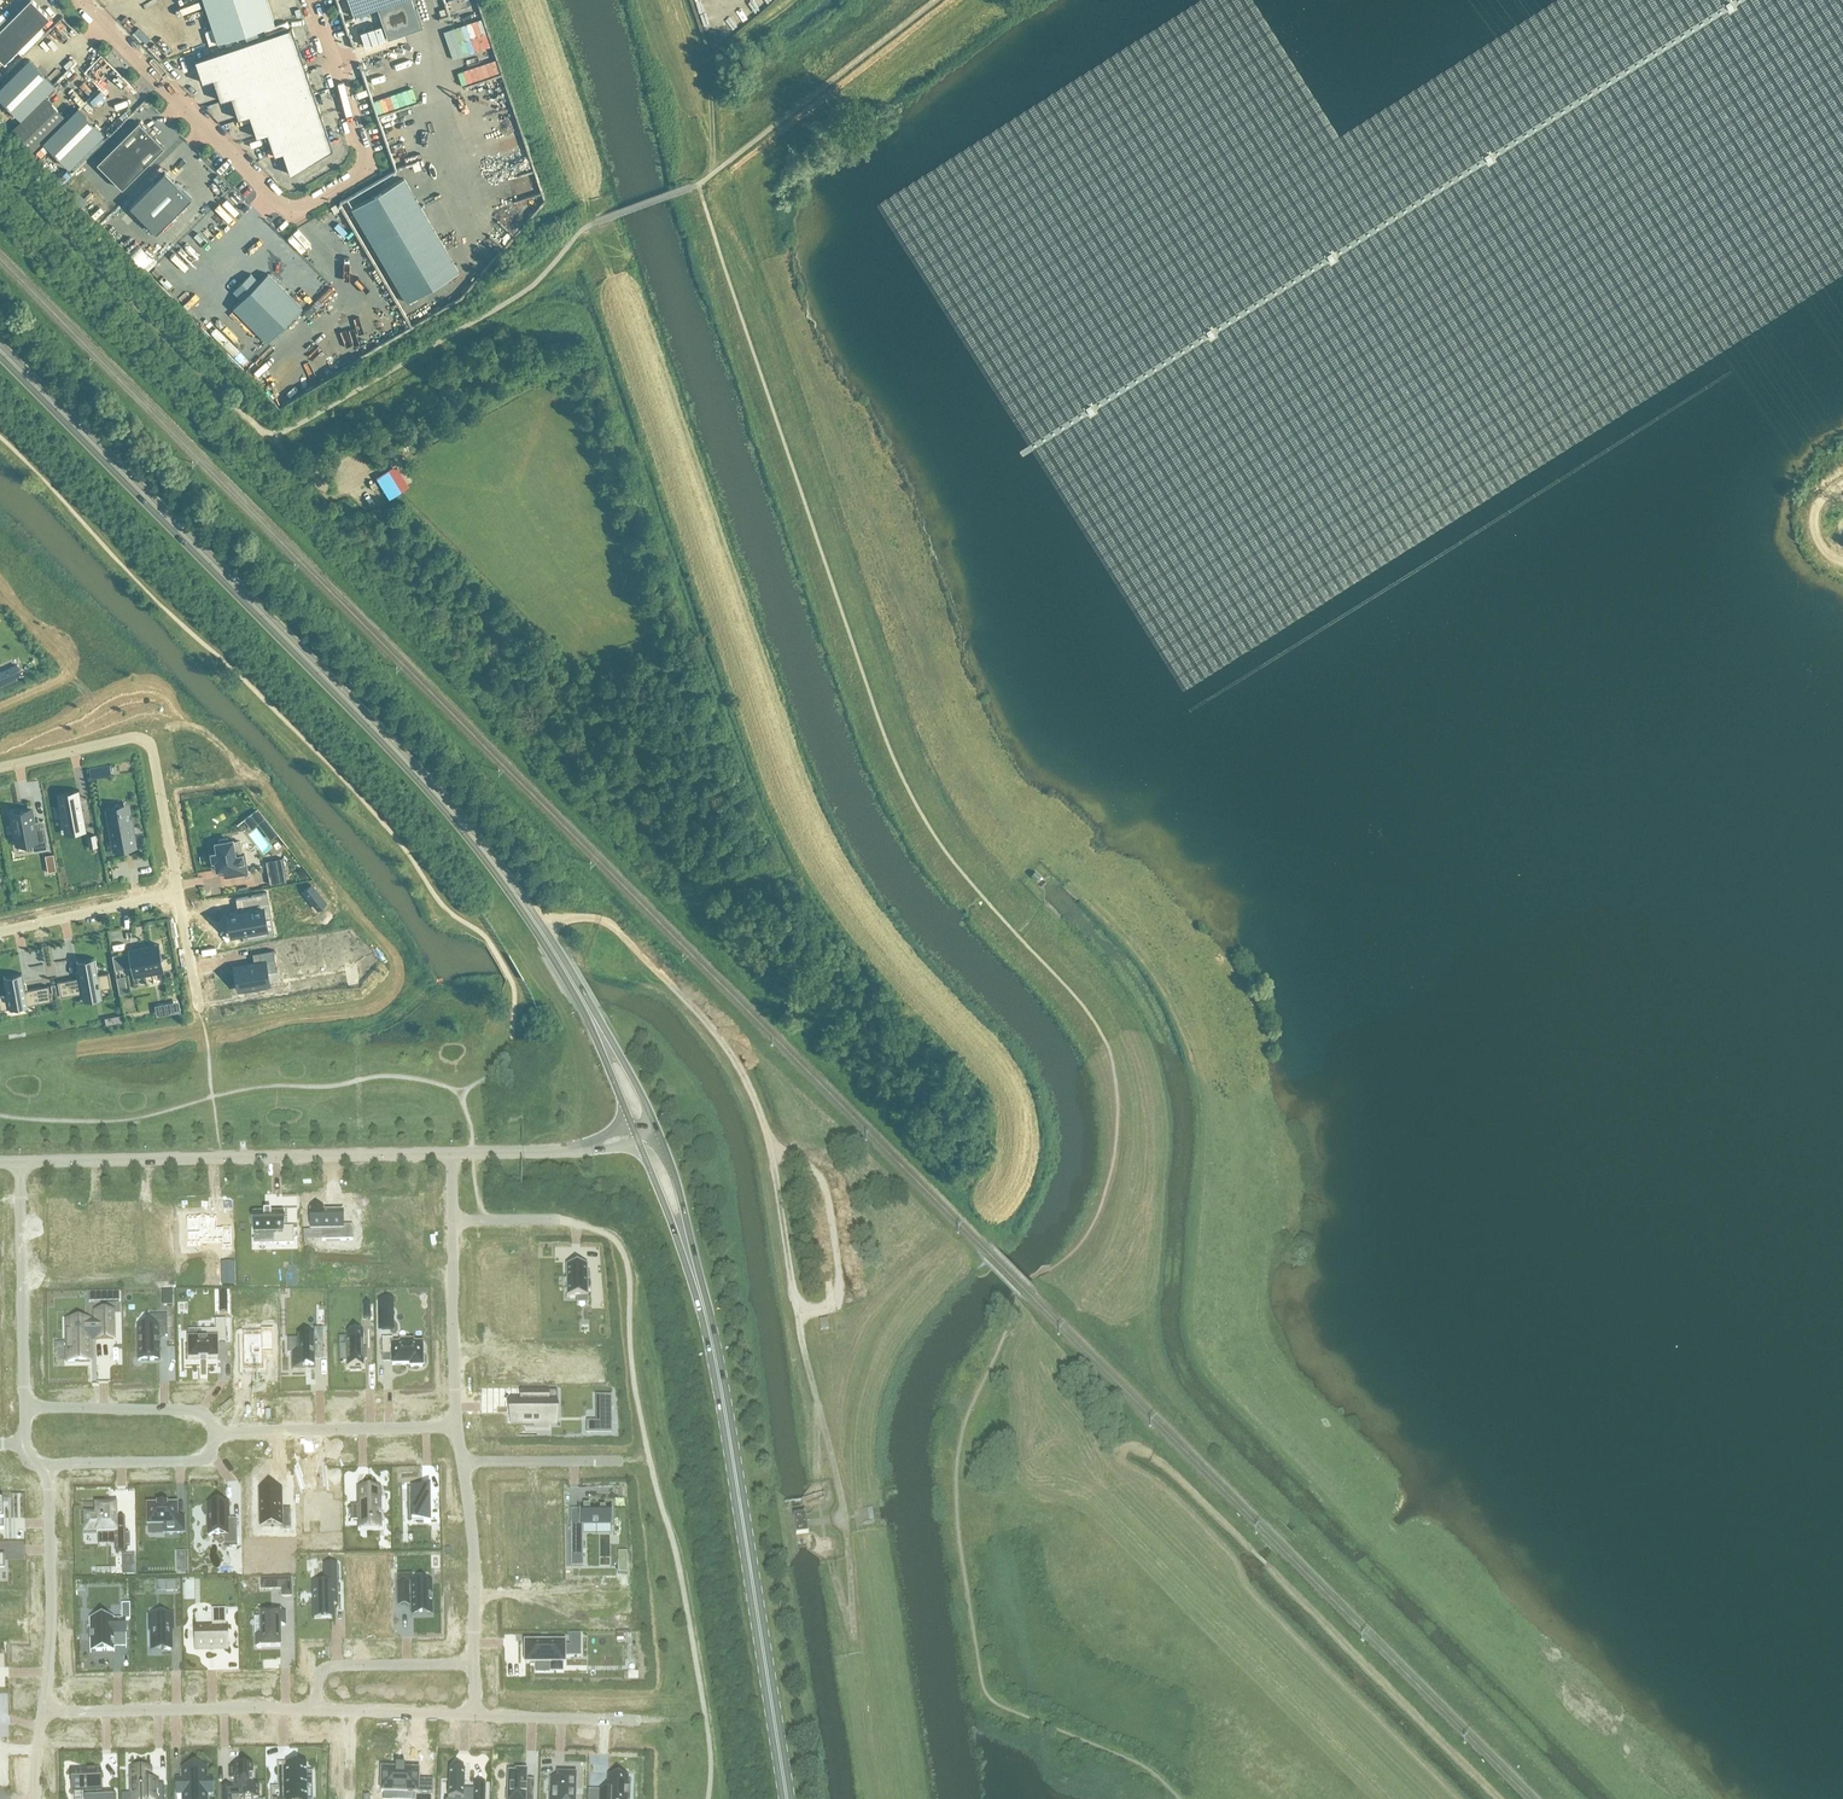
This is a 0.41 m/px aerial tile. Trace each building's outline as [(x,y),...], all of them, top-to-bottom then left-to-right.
[(33,0),(29,0),(0,29),(0,58),(5,62),(50,17),(33,0)] [(218,43),(275,24),(267,0),(204,0),(218,43)] [(354,16),(401,0),(349,0),(354,16)] [(349,18),(346,1),(340,2),(342,19),(349,18)] [(386,38),(381,25),(360,32),(365,46),(386,38)] [(203,83),(213,79),(221,101),(231,97),(239,119),(249,115),(257,137),(267,133),(275,155),(283,152),(290,174),(333,148),(292,27),(195,60),(203,83)] [(394,53),(385,55),(388,69),(397,67),(394,53)] [(0,88),(0,97),(21,118),(55,84),(29,59),(0,88)] [(384,91),(371,96),(379,119),(392,114),(384,91)] [(32,151),(66,117),(45,96),(11,130),(32,151)] [(78,108),(44,141),(70,167),(104,133),(78,108)] [(139,121),(97,163),(123,188),(164,146),(139,121)] [(130,206),(157,233),(192,198),(165,171),(130,206)] [(352,208),(407,302),(459,272),(404,178),(352,208)] [(336,204),(331,207),(334,213),(340,210),(336,204)] [(375,320),(267,383),(280,405),(409,329),(342,214),(321,227),(375,320)] [(269,273),(260,281),(251,273),(234,290),(243,298),(234,307),(268,341),(303,307),(269,273)] [(377,477),(377,478),(389,497),(395,494),(402,490),(398,484),(404,481),(403,479),(405,478),(400,470),(397,471),(397,470),(392,474),(389,469),(377,477)] [(0,671),(0,684),(11,679),(6,668),(0,671)] [(79,789),(57,793),(63,826),(73,824),(74,829),(86,827),(79,789)] [(265,817),(258,808),(251,814),(258,823),(265,817)] [(32,809),(11,813),(17,844),(32,841),(33,850),(49,848),(45,824),(35,826),(32,809)] [(118,811),(107,813),(114,850),(125,848),(125,846),(135,844),(129,809),(121,811),(120,810),(118,810),(118,811)] [(95,834),(87,835),(90,847),(97,846),(95,834)] [(224,868),(225,876),(247,872),(244,852),(242,852),(240,840),(233,842),(233,839),(228,840),(227,837),(219,839),(220,842),(216,842),(217,847),(218,852),(212,853),(213,860),(215,859),(217,869),(224,868)] [(56,866),(54,853),(45,855),(47,867),(56,866)] [(283,857),(266,860),(268,870),(285,867),(283,857)] [(1031,875),(1036,880),(1040,876),(1035,871),(1031,875)] [(326,903),(311,884),(304,890),(314,903),(319,909),(326,903)] [(243,910),(228,913),(232,935),(247,932),(247,937),(267,933),(262,905),(269,903),(267,892),(236,898),(236,899),(240,898),(243,910)] [(134,976),(164,971),(161,958),(162,958),(159,944),(128,949),(131,963),(132,963),(134,976)] [(261,960),(235,965),(236,970),(236,971),(239,984),(239,985),(240,990),(242,989),(243,989),(265,985),(267,985),(269,984),(267,971),(277,969),(273,949),(260,951),(261,960)] [(123,967),(121,953),(112,954),(115,969),(123,967)] [(80,977),(58,981),(61,996),(82,992),(101,989),(112,987),(109,972),(98,974),(95,957),(94,957),(94,958),(92,959),(78,961),(77,960),(80,977)] [(0,994),(0,1009),(0,1010),(10,1008),(28,1005),(43,1002),(40,986),(25,989),(22,973),(22,974),(5,977),(5,976),(4,976),(7,993),(0,994)] [(128,992),(126,981),(117,982),(119,994),(128,992)] [(180,1004),(164,1007),(166,1014),(181,1011),(180,1004)] [(311,1215),(310,1215),(311,1232),(322,1232),(322,1241),(353,1241),(353,1226),(343,1226),(343,1214),(323,1215),(323,1212),(311,1213),(311,1215)] [(283,1216),(254,1216),(254,1235),(274,1235),(274,1245),(294,1244),(294,1227),(283,1228),(283,1216)] [(201,1245),(201,1243),(222,1242),(222,1248),(232,1248),(231,1229),(222,1229),(222,1230),(217,1230),(217,1218),(208,1218),(208,1217),(199,1217),(199,1218),(187,1219),(187,1245),(201,1245)] [(235,1286),(234,1263),(222,1264),(222,1286),(235,1286)] [(588,1297),(588,1265),(566,1266),(567,1298),(577,1297),(588,1297)] [(163,1288),(163,1279),(156,1279),(135,1280),(135,1289),(163,1288)] [(89,1293),(90,1302),(120,1302),(120,1292),(89,1293)] [(392,1300),(381,1300),(382,1330),(393,1329),(392,1300)] [(96,1321),(67,1322),(68,1362),(90,1362),(90,1340),(114,1339),(113,1312),(96,1313),(96,1321)] [(150,1327),(138,1327),(139,1361),(148,1361),(150,1361),(160,1360),(159,1346),(161,1346),(161,1345),(159,1345),(159,1341),(161,1341),(161,1340),(159,1340),(159,1337),(168,1336),(167,1316),(150,1317),(150,1327)] [(536,1317),(526,1317),(526,1324),(514,1324),(514,1334),(536,1334),(536,1317)] [(828,1329),(827,1319),(819,1320),(821,1330),(828,1329)] [(189,1340),(189,1342),(189,1359),(189,1360),(191,1360),(200,1360),(207,1360),(217,1359),(217,1360),(218,1360),(218,1358),(217,1342),(226,1342),(226,1320),(216,1321),(216,1330),(202,1331),(202,1340),(190,1341),(190,1340),(189,1340)] [(298,1354),(292,1354),(292,1369),(293,1369),(293,1368),(305,1368),(307,1368),(315,1368),(315,1357),(323,1357),(323,1329),(314,1329),(315,1338),(314,1338),(314,1339),(298,1339),(298,1354)] [(262,1330),(262,1337),(243,1337),(244,1371),(263,1370),(263,1354),(274,1354),(273,1330),(262,1330)] [(347,1348),(340,1348),(340,1361),(347,1361),(347,1369),(365,1368),(364,1334),(347,1334),(347,1348)] [(393,1339),(382,1339),(383,1356),(392,1356),(392,1363),(392,1366),(411,1365),(411,1368),(423,1367),(423,1365),(425,1365),(425,1355),(422,1355),(422,1346),(413,1346),(413,1343),(401,1344),(401,1346),(393,1346),(393,1339)] [(512,1401),(512,1423),(522,1423),(522,1425),(534,1425),(534,1423),(551,1423),(551,1403),(558,1403),(558,1392),(523,1392),(523,1401),(512,1401)] [(588,1426),(588,1435),(612,1435),(612,1423),(609,1423),(609,1399),(597,1399),(597,1426),(588,1426)] [(412,1523),(431,1522),(430,1487),(407,1488),(408,1501),(411,1501),(412,1523)] [(360,1506),(351,1506),(351,1521),(360,1521),(370,1521),(370,1522),(372,1522),(372,1521),(380,1521),(379,1489),(365,1489),(365,1490),(359,1490),(360,1506)] [(809,1501),(823,1496),(821,1490),(807,1495),(809,1501)] [(281,1491),(260,1491),(261,1527),(281,1527),(281,1529),(291,1528),(291,1509),(282,1509),(281,1491)] [(331,1493),(306,1494),(306,1518),(323,1518),(323,1528),(339,1528),(339,1500),(331,1501),(331,1493)] [(229,1504),(208,1504),(209,1536),(225,1536),(225,1546),(238,1545),(237,1520),(229,1520),(229,1504)] [(158,1506),(156,1506),(148,1507),(148,1514),(148,1526),(156,1526),(165,1525),(165,1533),(176,1532),(185,1532),(185,1526),(184,1518),(177,1518),(177,1506),(167,1506),(167,1505),(162,1505),(158,1505),(158,1506)] [(97,1513),(86,1513),(86,1516),(86,1531),(97,1531),(97,1533),(98,1533),(115,1533),(116,1544),(116,1551),(126,1551),(126,1528),(117,1528),(116,1528),(116,1518),(116,1506),(115,1506),(107,1506),(97,1507),(97,1513)] [(571,1523),(571,1565),(571,1559),(583,1559),(583,1540),(583,1525),(612,1525),(612,1526),(612,1507),(612,1508),(590,1508),(590,1507),(584,1507),(584,1508),(580,1508),(579,1507),(579,1510),(579,1524),(571,1524),(571,1523)] [(808,1527),(807,1521),(806,1514),(803,1514),(794,1516),(793,1516),(796,1535),(797,1535),(806,1534),(809,1533),(808,1527)] [(178,1571),(188,1571),(187,1552),(178,1552),(178,1571)] [(332,1617),(331,1603),(338,1603),(338,1604),(339,1604),(338,1595),(336,1595),(336,1591),(338,1591),(338,1564),(323,1564),(324,1583),(312,1584),(313,1619),(314,1619),(314,1618),(332,1617)] [(412,1575),(398,1576),(399,1585),(399,1605),(409,1605),(409,1603),(413,1603),(413,1615),(431,1615),(431,1584),(413,1584),(412,1575)] [(282,1597),(292,1596),(291,1579),(261,1580),(262,1590),(282,1589),(282,1597)] [(601,1581),(579,1581),(579,1596),(601,1595),(601,1581)] [(177,1591),(177,1582),(166,1582),(166,1591),(177,1591)] [(91,1619),(90,1619),(90,1652),(91,1652),(91,1651),(101,1651),(111,1650),(114,1650),(114,1652),(115,1652),(115,1648),(115,1635),(126,1635),(126,1626),(126,1620),(131,1620),(130,1611),(130,1604),(126,1604),(122,1604),(122,1619),(114,1619),(114,1618),(113,1618),(113,1619),(107,1620),(91,1620),(91,1619)] [(227,1640),(227,1626),(226,1626),(226,1620),(226,1609),(217,1609),(212,1609),(213,1627),(204,1628),(195,1628),(195,1634),(196,1643),(196,1648),(203,1648),(215,1648),(228,1648),(227,1640)] [(285,1613),(261,1613),(261,1617),(261,1635),(256,1635),(257,1647),(281,1647),(280,1626),(285,1626),(285,1613)] [(152,1631),(152,1647),(156,1647),(159,1647),(162,1647),(162,1649),(167,1649),(172,1649),(171,1641),(171,1630),(174,1630),(174,1628),(173,1621),(173,1615),(161,1615),(149,1616),(150,1631),(152,1631)] [(523,1648),(523,1659),(526,1659),(526,1663),(552,1663),(552,1670),(562,1670),(562,1663),(564,1663),(564,1657),(581,1656),(581,1635),(571,1635),(571,1646),(564,1646),(564,1644),(551,1644),(551,1643),(539,1643),(539,1644),(526,1644),(526,1648),(523,1648)] [(271,1789),(271,1798),(307,1798),(307,1790),(313,1789),(313,1773),(307,1773),(307,1765),(305,1765),(305,1767),(302,1767),(298,1767),(279,1767),(278,1767),(278,1789),(271,1789)] [(381,1793),(383,1793),(413,1794),(413,1798),(431,1798),(431,1796),(433,1796),(433,1788),(418,1788),(418,1780),(419,1771),(405,1771),(405,1768),(396,1767),(396,1770),(382,1770),(381,1793)] [(222,1787),(222,1798),(232,1798),(232,1796),(243,1796),(243,1798),(259,1798),(259,1785),(253,1785),(253,1768),(231,1769),(231,1780),(235,1780),(235,1787),(222,1787)] [(177,1782),(177,1788),(177,1793),(185,1793),(185,1798),(205,1798),(205,1792),(213,1792),(213,1786),(213,1781),(205,1781),(205,1769),(184,1770),(185,1782),(177,1782)] [(131,1771),(132,1794),(132,1798),(164,1798),(164,1785),(157,1785),(157,1782),(151,1782),(151,1770),(131,1771)] [(71,1772),(72,1792),(84,1792),(84,1798),(115,1798),(115,1791),(103,1792),(102,1771),(71,1772)] [(448,1798),(485,1798),(486,1784),(474,1784),(474,1790),(468,1790),(468,1791),(464,1791),(465,1773),(449,1772),(448,1798)] [(506,1798),(534,1798),(534,1792),(527,1792),(527,1789),(526,1789),(526,1780),(526,1772),(517,1772),(516,1774),(509,1774),(509,1792),(506,1792),(506,1798)] [(551,1798),(575,1798),(576,1776),(559,1776),(558,1779),(551,1779),(551,1798)] [(627,1798),(630,1798),(630,1791),(630,1790),(627,1790),(628,1778),(609,1778),(609,1782),(609,1788),(609,1792),(600,1792),(600,1798),(627,1798)]
